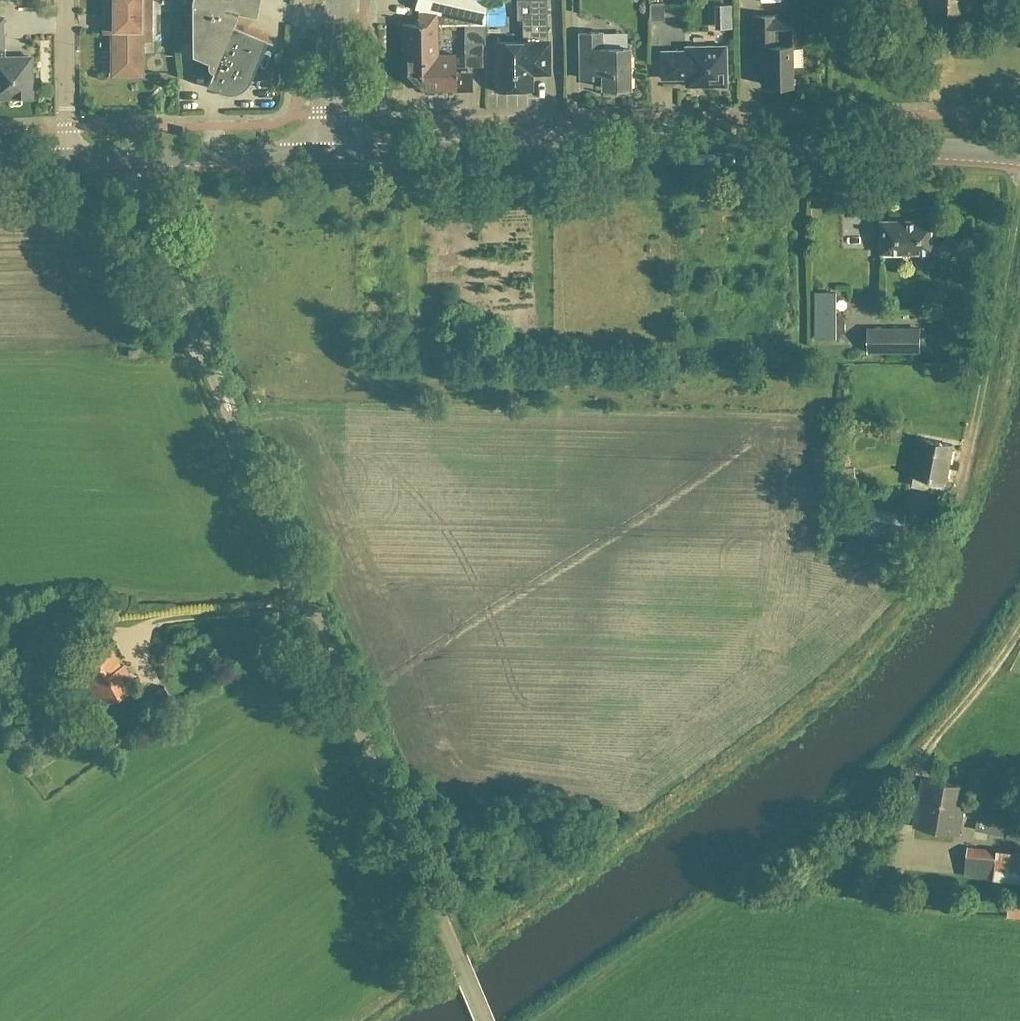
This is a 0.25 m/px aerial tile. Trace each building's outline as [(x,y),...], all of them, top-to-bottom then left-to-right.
[(106,31),(114,31),(114,75),(140,75),(140,39),(148,39),(148,0),(106,0),(106,31)] [(267,39),(232,24),(237,12),(257,16),(260,0),(192,0),(192,2),(192,54),(209,62),(208,63),(208,65),(208,66),(208,68),(209,69),(210,70),(211,71),(212,72),(206,86),(221,92),(223,93),(226,93),(229,94),(231,94),(234,93),(237,92),(239,91),(241,90),(244,89),(245,87),(247,85),(249,82),(250,80),(267,39)] [(418,13),(418,25),(437,25),(437,26),(484,25),(484,0),(421,0),(419,9),(418,13)] [(516,0),(517,21),(522,21),(522,38),(527,38),(527,43),(496,43),(496,91),(530,90),(530,73),(549,73),(549,45),(547,45),(547,0),(517,0),(516,0)] [(974,0),(927,0),(927,22),(967,23),(968,5),(974,5),(974,0)] [(490,5),(490,31),(511,31),(511,6),(490,5)] [(650,21),(664,21),(663,5),(649,5),(650,21)] [(802,29),(802,17),(752,18),(753,67),(765,67),(765,87),(791,86),(790,47),(806,47),(806,29),(802,29)] [(32,99),(31,59),(3,60),(2,19),(0,19),(0,100),(32,99)] [(456,92),(455,56),(438,57),(437,26),(437,25),(418,25),(402,26),(403,75),(407,75),(421,88),(421,92),(456,92)] [(629,49),(602,49),(602,34),(579,34),(580,80),(601,79),(601,89),(630,89),(629,49)] [(725,47),(685,48),(685,52),(661,53),(661,80),(686,80),(686,88),(726,87),(725,47)] [(935,222),(881,223),(882,255),(936,254),(935,222)] [(814,292),(814,339),(835,339),(835,336),(845,336),(845,317),(835,317),(835,293),(814,292)] [(920,332),(868,332),(868,354),(920,354),(920,332)] [(943,493),(952,446),(921,440),(914,478),(931,481),(929,491),(943,493)] [(901,542),(906,516),(869,509),(864,535),(901,542)] [(98,708),(136,688),(124,665),(121,667),(107,641),(72,659),(98,708)] [(959,836),(968,790),(922,781),(914,828),(959,836)] [(1002,800),(987,798),(986,808),(1001,810),(1002,800)] [(975,832),(1019,841),(1019,825),(1007,822),(1001,821),(978,816),(975,832)] [(998,851),(968,848),(963,879),(996,883),(996,882),(1017,884),(1019,884),(1019,854),(998,851)] [(1008,917),(1019,917),(1019,892),(1009,892),(1008,917)]
